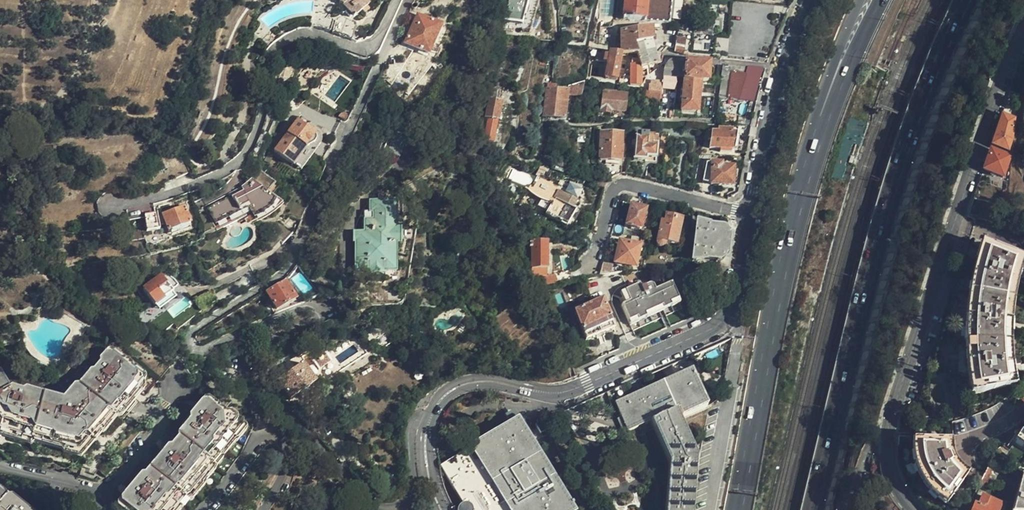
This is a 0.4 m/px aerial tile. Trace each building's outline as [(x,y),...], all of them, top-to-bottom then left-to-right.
[(338,0),(342,5),(337,8),(343,15),(346,11),(353,19),(361,11),(365,15),(373,9),(369,4),(374,0),(339,0),(338,0)] [(528,0),(509,0),(504,20),(521,24),(528,0)] [(676,0),(624,0),(624,8),(616,7),(615,18),(669,23),(670,15),(676,16),(676,0)] [(440,26),(417,16),(405,44),(427,54),(440,26)] [(310,19),(309,27),(322,29),(330,32),(332,21),(321,17),(312,18),(310,19)] [(621,32),(621,53),(635,53),(637,53),(637,44),(652,40),(651,28),(621,32)] [(674,52),(683,56),(685,41),(676,39),(674,52)] [(662,62),(662,53),(655,51),(652,40),(637,44),(637,53),(635,53),(638,65),(640,69),(641,68),(662,62)] [(621,53),(610,51),(609,56),(604,56),(603,64),(608,65),(605,78),(616,80),(621,53)] [(666,63),(665,64),(664,65),(663,67),(663,77),(676,78),(683,79),(683,80),(699,82),(707,83),(708,74),(709,64),(688,63),(682,61),(671,60),(670,60),(669,61),(668,61),(667,62),(666,63)] [(640,69),(638,65),(630,65),(630,85),(641,86),(641,68),(640,69)] [(727,71),(728,66),(722,66),(718,99),(726,100),(731,72),(727,71)] [(726,100),(739,101),(747,74),(745,74),(746,68),(728,66),(727,71),(731,72),(726,100)] [(752,102),(759,69),(746,68),(745,74),(747,74),(739,101),(752,102)] [(676,78),(663,77),(662,86),(661,92),(661,103),(659,103),(659,105),(666,105),(667,90),(675,90),(676,78)] [(696,113),(699,82),(683,80),(680,111),(696,113)] [(557,87),(557,89),(556,91),(568,92),(568,94),(580,96),(582,84),(566,87),(557,87)] [(556,91),(547,89),(544,116),(543,120),(546,121),(548,121),(548,118),(564,119),(568,94),(568,92),(556,91)] [(661,103),(661,92),(653,91),(645,90),(641,90),(640,102),(659,103),(661,103)] [(610,111),(624,112),(626,96),(618,96),(619,92),(604,91),(604,94),(602,94),(600,113),(610,113),(610,111)] [(493,143),(501,102),(488,100),(485,118),(487,118),(483,141),(493,143)] [(1013,120),(1002,116),(992,145),(1002,149),(1006,151),(1010,140),(1013,120)] [(329,143),(311,127),(308,131),(296,121),(274,150),(292,164),(293,163),(298,166),(310,152),(313,151),(316,150),(318,149),(325,150),(329,143)] [(399,156),(411,128),(394,121),(383,149),(399,156)] [(735,142),(737,134),(731,134),(731,131),(717,130),(717,133),(708,132),(708,141),(710,141),(708,150),(734,150),(735,142)] [(655,158),(658,136),(649,135),(649,134),(641,133),(640,134),(637,134),(633,159),(646,160),(647,158),(655,158)] [(621,148),(622,135),(601,134),(599,158),(601,158),(601,161),(619,162),(619,149),(621,148)] [(675,147),(675,139),(665,137),(664,154),(668,154),(669,146),(675,147)] [(1008,156),(990,150),(984,170),(1001,176),(1008,156)] [(706,164),(704,181),(703,185),(732,186),(732,177),(733,168),(721,167),(721,164),(706,164)] [(270,197),(278,186),(257,168),(251,182),(241,189),(242,192),(208,208),(215,222),(240,210),(239,207),(248,203),(258,221),(261,220),(275,212),(280,207),(270,197)] [(526,182),(529,174),(514,168),(511,176),(526,182)] [(599,169),(589,183),(591,184),(603,190),(606,185),(606,183),(607,182),(608,181),(599,169)] [(567,229),(577,211),(572,208),(579,194),(574,191),(576,187),(566,182),(553,204),(555,206),(549,218),(567,229)] [(603,190),(591,184),(586,193),(600,201),(603,190)] [(396,272),(396,199),(369,199),(369,212),(372,212),(372,219),(365,219),(365,241),(357,241),(357,272),(396,272)] [(190,224),(183,207),(162,215),(168,231),(190,224)] [(642,229),(647,210),(630,207),(625,226),(639,230),(642,229)] [(157,230),(154,215),(143,217),(146,232),(157,230)] [(666,216),(664,222),(663,226),(660,225),(657,242),(657,245),(659,247),(661,247),(663,246),(665,244),(676,246),(682,220),(666,216)] [(269,233),(280,244),(291,233),(280,222),(269,233)] [(725,237),(725,231),(724,230),(723,229),(722,228),(721,228),(720,228),(708,227),(707,225),(697,223),(692,267),(703,266),(704,259),(718,260),(719,260),(720,260),(721,259),(722,257),(722,253),(726,253),(727,246),(727,237),(725,237)] [(534,287),(538,286),(570,281),(569,272),(553,274),(545,274),(544,268),(548,268),(548,241),(533,241),(532,268),(534,268),(534,287)] [(635,268),(640,247),(619,243),(615,262),(635,268)] [(1013,294),(1020,259),(982,245),(977,260),(971,282),(965,316),(964,351),(967,392),(1012,385),(1010,352),(1010,320),(1013,294)] [(609,274),(601,275),(604,288),(604,290),(612,288),(609,274)] [(601,275),(600,275),(582,279),(583,291),(604,288),(601,275)] [(154,305),(172,291),(161,276),(142,289),(154,305)] [(277,307),(296,296),(287,279),(268,290),(277,307)] [(620,311),(629,330),(655,318),(680,307),(670,288),(654,295),(650,289),(640,293),(638,290),(619,299),(623,309),(620,311)] [(219,300),(214,290),(197,299),(203,309),(219,300)] [(614,330),(603,302),(575,312),(586,341),(601,335),(614,330)] [(378,350),(389,343),(384,335),(373,341),(377,347),(378,350)] [(330,361),(328,358),(329,356),(328,355),(327,353),(326,352),(324,352),(322,349),(309,357),(318,369),(330,361)] [(111,412),(114,414),(145,379),(113,351),(81,386),(78,384),(63,400),(10,389),(4,393),(0,384),(0,428),(82,444),(111,412)] [(314,383),(302,364),(274,383),(276,387),(279,385),(289,399),(314,383)] [(708,402),(692,369),(616,405),(630,433),(653,422),(672,461),(670,509),(690,509),(693,450),(677,417),(708,402)] [(243,435),(211,406),(119,507),(123,509),(176,509),(243,435)] [(519,419),(441,467),(467,509),(573,509),(519,419)] [(1019,431),(1014,438),(1023,445),(1023,422),(1019,431)] [(897,437),(897,447),(909,448),(908,438),(897,437)] [(956,456),(952,440),(913,441),(917,460),(924,479),(935,495),(945,504),(969,473),(956,456)] [(1011,509),(1023,509),(1023,475),(1021,474),(1011,509)] [(992,481),(983,476),(978,485),(988,489),(992,481)] [(1,482),(0,482),(0,509),(32,509),(1,482)] [(1001,504),(980,496),(976,506),(973,505),(971,509),(998,509),(1001,504)]
